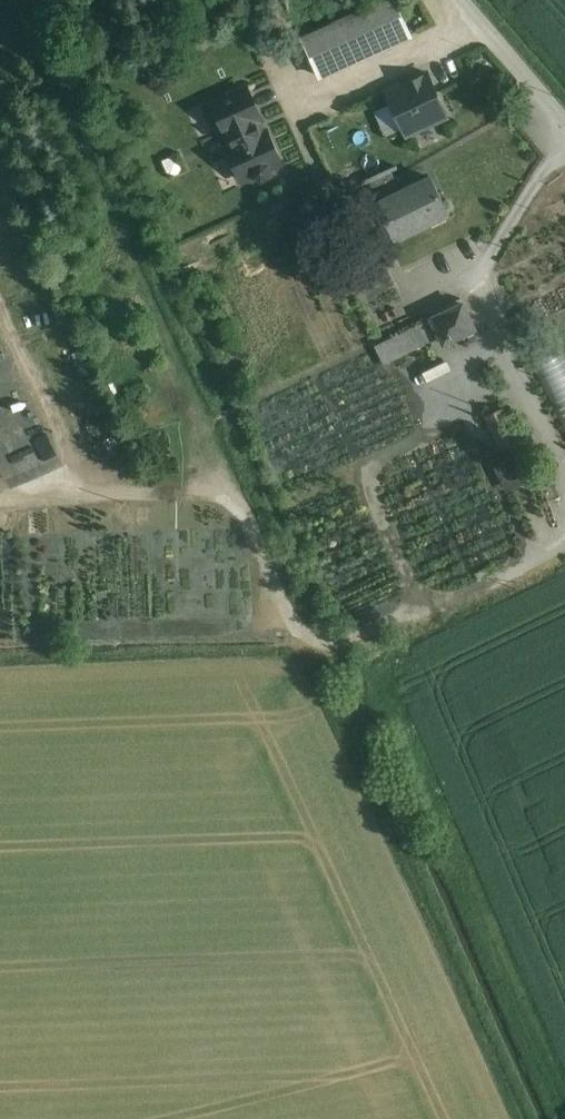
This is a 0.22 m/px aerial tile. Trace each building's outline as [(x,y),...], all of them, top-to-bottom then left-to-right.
[(303,38),(320,76),(410,36),(394,0),(386,0),(303,38)] [(426,73),(387,91),(407,135),(445,117),(426,73)] [(262,135),(255,120),(259,119),(261,118),(260,116),(260,117),(248,90),(248,89),(247,88),(245,89),(246,89),(225,98),(224,98),(214,103),(212,103),(213,105),(226,132),(226,134),(228,133),(229,133),(235,147),(230,149),(228,150),(229,152),(241,178),(242,180),(243,179),(254,174),(255,177),(262,179),(268,176),(271,170),(269,167),(279,163),(281,162),(280,160),(268,134),(268,133),(267,132),(265,133),(266,133),(262,135)] [(393,170),(374,178),(384,199),(402,191),(393,170)] [(434,176),(410,187),(402,191),(384,199),(380,200),(396,237),(411,231),(450,213),(434,176)] [(462,304),(433,319),(444,343),(474,328),(462,304)] [(397,336),(376,346),(384,363),(397,357),(404,354),(415,349),(422,345),(435,339),(426,322),(397,336)] [(563,342),(534,355),(564,424),(564,347),(563,342)]
